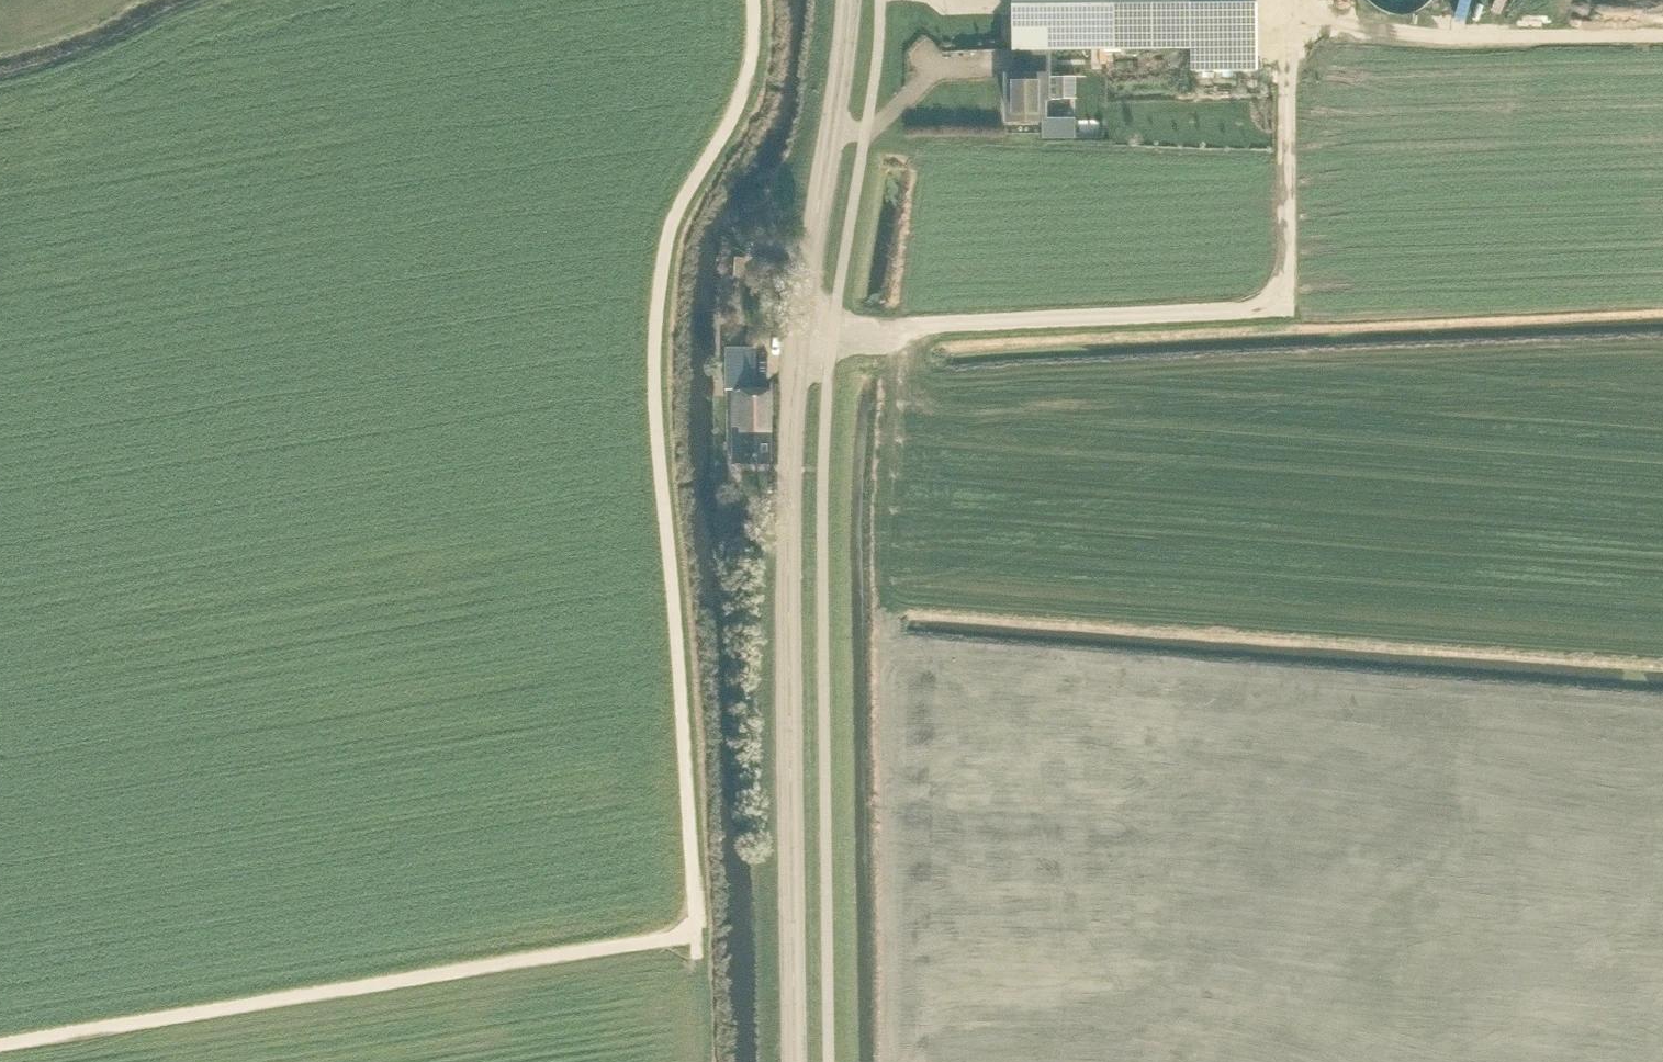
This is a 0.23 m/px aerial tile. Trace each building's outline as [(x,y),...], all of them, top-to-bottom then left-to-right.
[(1190,49),(1190,0),(1012,0),(1012,51),(1016,51),(1047,50),(1190,49)] [(1426,14),(1431,0),(1382,0),(1426,14)] [(1047,75),(1047,50),(1016,51),(1017,77),(1008,77),(1008,121),(1044,121),(1043,100),(1048,100),(1048,91),(1060,90),(1060,75),(1047,75)] [(1101,68),(1082,68),(1082,98),(1102,98),(1101,68)] [(1073,121),(1044,121),(1044,141),(1073,141),(1073,121)] [(744,277),(746,258),(735,258),(733,276),(744,277)] [(778,262),(759,259),(758,270),(776,272),(778,262)] [(725,348),(725,390),(734,390),(733,464),(771,464),(770,390),(755,390),(755,348),(725,348)] [(726,460),(728,486),(736,485),(735,469),(735,465),(731,465),(731,460),(726,460)]
